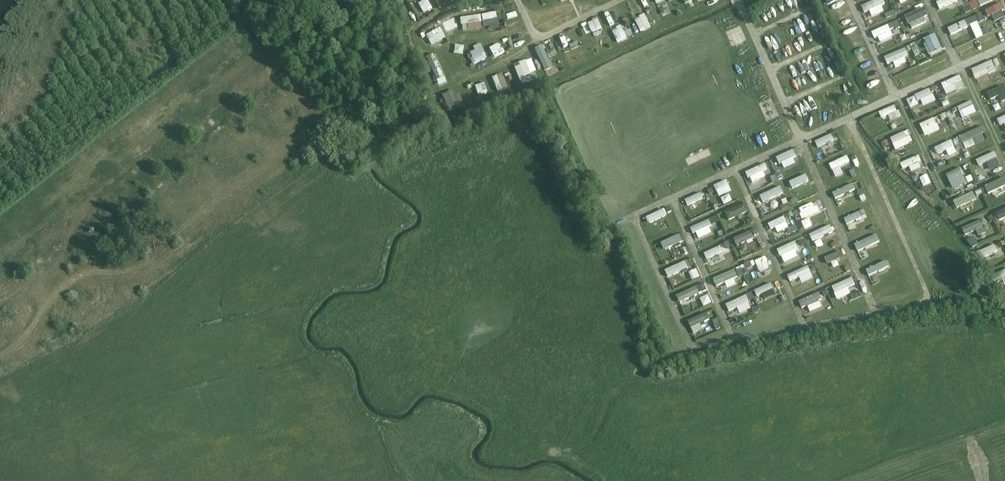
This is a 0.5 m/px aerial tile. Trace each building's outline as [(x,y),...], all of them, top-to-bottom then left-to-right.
[(560,8),(558,0),(545,0),(547,10),(560,8)] [(654,2),(660,12),(669,6),(665,0),(657,0),(654,2)] [(864,4),(868,12),(882,5),(879,0),(874,0),(864,4)] [(938,1),(940,11),(960,2),(958,0),(940,0),(938,1)] [(418,3),(424,14),(428,12),(422,1),(418,3)] [(538,15),(547,9),(542,2),(534,7),(538,15)] [(631,12),(636,26),(647,22),(642,8),(631,12)] [(482,15),(483,21),(497,18),(496,12),(482,15)] [(594,12),(584,17),(589,28),(599,23),(594,12)] [(461,25),(482,22),(481,15),(460,18),(461,25)] [(458,22),(455,16),(441,22),(444,28),(458,22)] [(608,24),(614,37),(624,33),(618,20),(608,24)] [(888,24),(876,31),(882,40),(893,35),(888,24)] [(426,35),(428,40),(443,32),(440,27),(426,35)] [(596,42),(606,38),(601,27),(591,31),(596,42)] [(561,30),(556,32),(561,42),(566,40),(561,30)] [(495,37),(485,41),(490,52),(500,47),(495,37)] [(476,38),(469,40),(471,45),(466,47),(470,57),(482,53),(476,38)] [(460,48),(460,39),(451,39),(450,48),(460,48)] [(538,43),(533,45),(536,56),(541,54),(538,43)] [(580,50),(575,52),(572,43),(562,46),(567,62),(582,57),(580,50)] [(903,50),(889,57),(894,66),(906,61),(903,50)] [(433,75),(440,72),(433,53),(426,55),(433,75)] [(474,63),(485,58),(484,54),(472,59),(474,63)] [(523,62),(527,73),(533,70),(530,60),(523,62)] [(991,61),(971,70),(973,75),(993,66),(991,61)] [(552,74),(547,62),(542,64),(547,76),(552,74)] [(519,81),(524,79),(519,65),(514,67),(519,81)] [(502,90),(497,76),(492,78),(498,92),(502,90)] [(962,81),(959,76),(941,84),(944,90),(962,81)] [(989,100),(1004,93),(1002,86),(986,94),(989,100)] [(916,102),(930,95),(928,90),(914,96),(916,102)] [(447,94),(443,96),(448,108),(452,106),(447,94)] [(957,107),(959,112),(972,106),(970,101),(957,107)] [(880,119),(896,111),(893,106),(878,113),(880,119)] [(996,120),(999,126),(1004,123),(1004,116),(996,120)] [(921,130),(935,124),(932,118),(918,125),(921,130)] [(961,143),(985,132),(982,126),(958,137),(961,143)] [(891,144),(905,138),(902,132),(889,139),(891,144)] [(833,134),(815,142),(821,146),(834,140),(833,134)] [(933,148),(936,155),(953,147),(950,141),(933,148)] [(794,149),(779,155),(780,163),(796,157),(794,149)] [(996,158),(993,152),(975,161),(977,166),(996,158)] [(848,154),(829,163),(832,170),(850,162),(848,154)] [(898,164),(901,170),(919,162),(917,156),(898,164)] [(765,164),(750,170),(755,182),(768,171),(765,164)] [(949,180),(962,174),(959,169),(946,175),(949,180)] [(806,172),(790,179),(793,188),(809,181),(806,172)] [(986,185),(1004,178),(1001,172),(983,179),(986,185)] [(985,187),(988,192),(1004,184),(1003,179),(985,187)] [(725,181),(716,186),(720,196),(730,191),(725,181)] [(780,186),(761,195),(765,203),(784,194),(780,186)] [(954,200),(973,192),(970,186),(951,195),(954,200)] [(848,187),(832,192),(836,202),(853,194),(848,187)] [(700,193),(685,199),(689,206),(703,198),(700,193)] [(951,202),(955,209),(975,200),(971,193),(951,202)] [(744,203),(726,212),(730,220),(747,211),(744,203)] [(813,203),(800,207),(802,219),(820,213),(813,203)] [(987,216),(996,211),(993,206),(984,211),(987,216)] [(662,210),(649,215),(653,225),(666,220),(662,210)] [(859,211),(844,217),(847,224),(862,219),(859,211)] [(784,215),(768,223),(778,232),(788,226),(784,215)] [(708,219),(691,226),(696,240),(713,233),(708,219)] [(979,221),(961,229),(964,236),(983,227),(979,221)] [(830,225),(809,235),(815,242),(833,233),(830,225)] [(754,229),(734,238),(738,244),(756,236),(754,229)] [(680,235),(661,243),(664,250),(683,242),(680,235)] [(876,236),(855,244),(860,254),(881,243),(876,236)] [(801,238),(778,249),(782,256),(805,247),(801,238)] [(996,243),(976,252),(979,258),(999,249),(996,243)] [(723,244),(707,251),(713,265),(728,258),(723,244)] [(840,250),(824,257),(829,261),(844,257),(840,250)] [(765,256),(753,261),(759,273),(769,269),(765,256)] [(887,260),(866,269),(871,280),(891,270),(887,260)] [(668,276),(687,267),(684,262),(666,270),(668,276)] [(809,266),(789,275),(793,286),(814,278),(809,266)] [(734,269),(714,277),(720,291),(739,281),(734,269)] [(990,277),(992,283),(1004,277),(1004,270),(990,277)] [(853,277),(833,286),(838,299),(855,286),(853,277)] [(768,283),(756,291),(758,297),(773,291),(768,283)] [(697,288),(678,297),(681,303),(700,294),(697,288)] [(820,292),(798,301),(801,308),(823,307),(820,292)] [(746,294),(726,304),(732,317),(752,308),(746,294)] [(708,314),(689,322),(692,329),(711,320),(708,314)]
